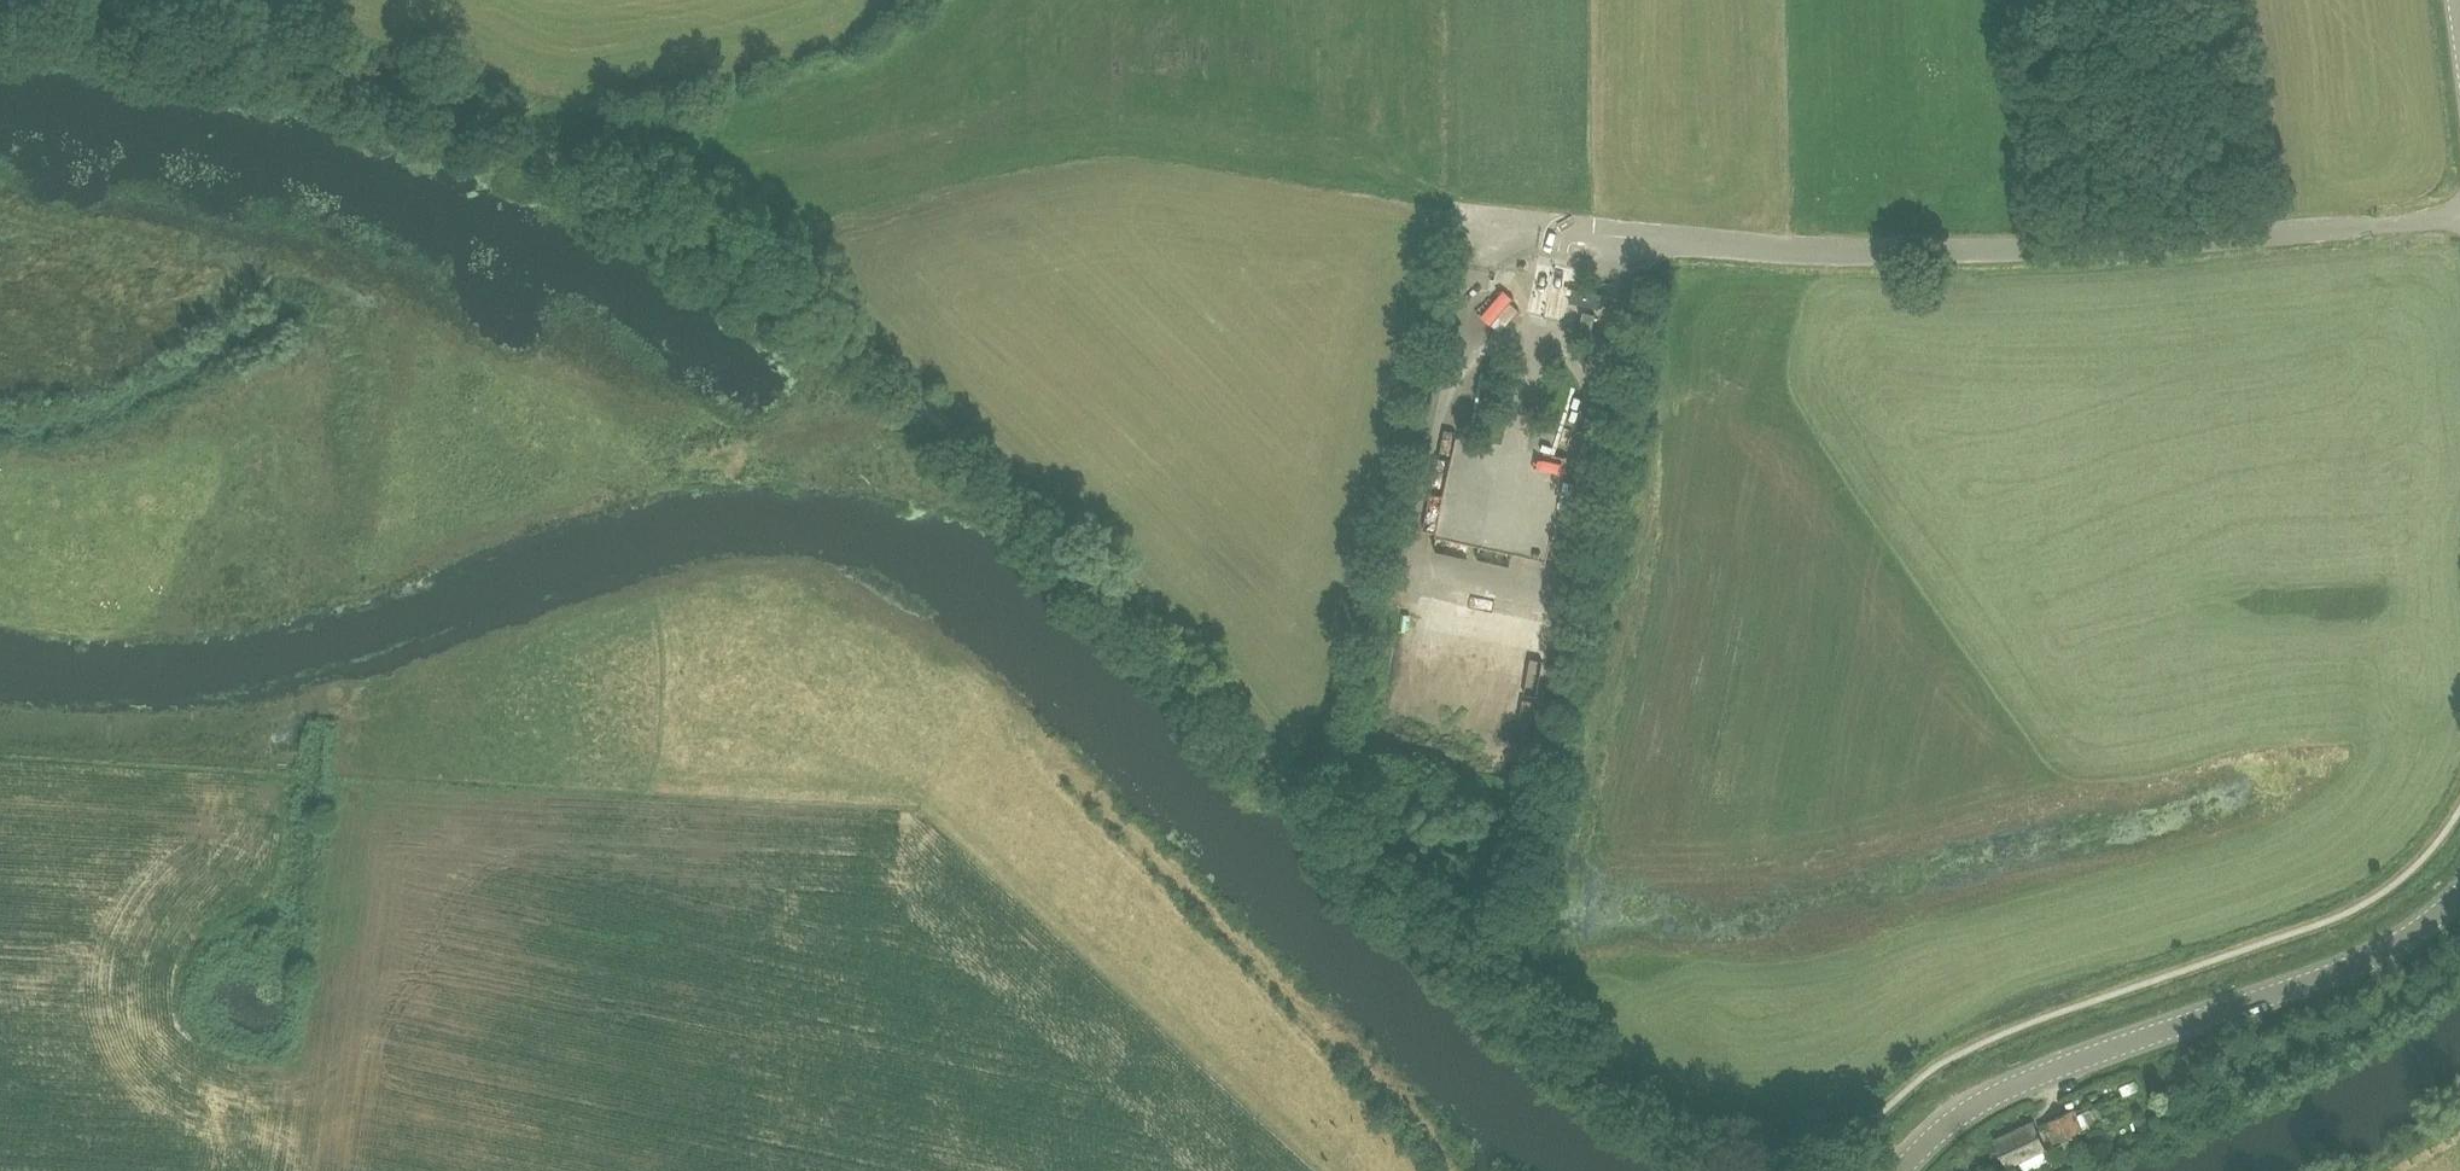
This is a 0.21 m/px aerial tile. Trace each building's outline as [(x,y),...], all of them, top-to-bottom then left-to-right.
[(1515,327),(1537,306),(1526,294),(1504,315),(1515,327)] [(1589,332),(1590,319),(1566,317),(1564,329),(1589,332)] [(2146,1079),(2130,1083),(2133,1097),(2149,1093),(2146,1079)] [(2103,1119),(2097,1106),(2078,1115),(2074,1108),(2044,1122),(2053,1143),(2084,1128),(2103,1119)] [(2008,1164),(2043,1148),(2032,1124),(1997,1140),(2008,1164)]
